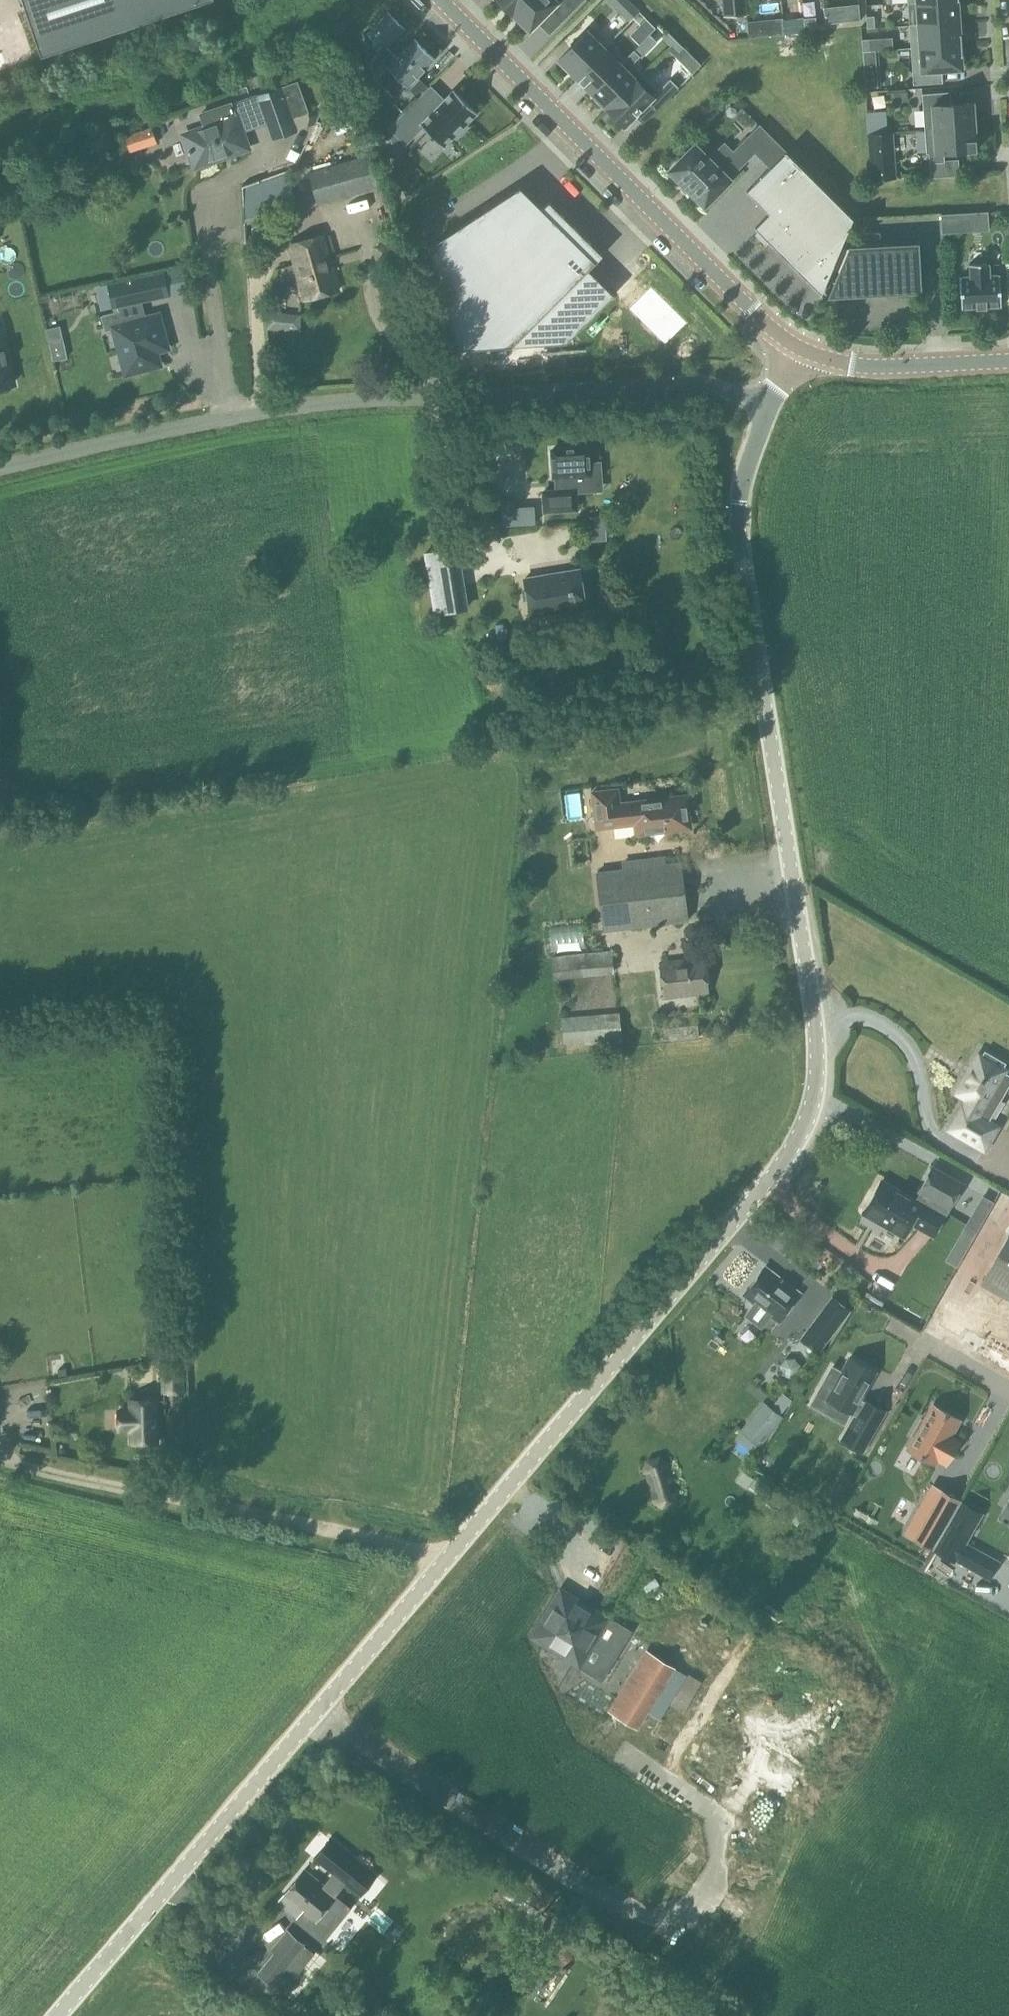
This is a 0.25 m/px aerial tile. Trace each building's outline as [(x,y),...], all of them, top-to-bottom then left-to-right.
[(42,56),(212,0),(23,0),(42,56)] [(513,14),(527,0),(499,0),(513,14)] [(513,14),(514,14),(530,30),(551,9),(563,22),(585,0),(527,0),(513,14)] [(725,16),(747,14),(746,0),(723,0),(725,16)] [(908,2),(908,3),(918,3),(919,24),(910,24),(910,25),(959,22),(958,0),(944,0),(908,2)] [(631,3),(626,9),(635,17),(640,12),(631,3)] [(368,33),(368,32),(367,33),(376,42),(373,45),(391,64),(389,66),(388,66),(387,67),(408,87),(409,86),(408,86),(435,59),(435,60),(436,59),(415,38),(415,39),(415,40),(398,57),(387,47),(404,29),(405,30),(406,29),(388,12),(388,13),(368,33)] [(875,15),(867,16),(867,28),(875,27),(875,15)] [(816,17),(804,18),(805,26),(817,25),(816,17)] [(648,20),(642,25),(651,34),(656,28),(648,20)] [(959,22),(910,25),(911,48),(961,45),(959,22)] [(594,24),(559,59),(576,76),(611,41),(594,24)] [(783,26),(784,34),(796,33),(795,25),(783,26)] [(676,40),(668,31),(663,37),(671,45),(676,40)] [(870,39),(862,39),(863,51),(871,51),(870,39)] [(671,45),(680,54),(685,48),(676,40),(671,45)] [(612,42),(611,41),(576,76),(592,92),(627,57),(627,56),(620,63),(605,48),(612,42)] [(961,45),(911,48),(914,85),(943,83),(942,70),(962,68),(961,45)] [(607,108),(608,109),(644,73),(633,63),(641,55),(635,49),(627,57),(592,92),(608,108),(607,108)] [(661,90),(644,73),(608,109),(625,125),(661,90)] [(258,96),(273,139),(297,130),(293,118),(308,113),(297,82),(258,96)] [(390,127),(406,143),(423,126),(444,147),(454,136),(457,139),(469,127),(466,124),(477,113),(455,90),(428,117),(414,103),(404,112),(390,127)] [(950,92),(923,94),(925,130),(975,126),(973,102),(951,104),(950,92)] [(393,101),(384,111),(387,124),(390,127),(404,112),(393,101)] [(185,135),(190,149),(188,149),(190,154),(192,154),(196,166),(247,148),(237,117),(185,135)] [(128,153),(156,144),(151,126),(123,135),(128,153)] [(975,126),(925,130),(927,154),(929,153),(930,163),(945,162),(944,152),(976,150),(975,126)] [(729,178),(760,146),(750,136),(718,168),(696,145),(671,170),(705,204),(730,180),(729,178)] [(884,179),(884,178),(882,147),(870,148),(869,148),(872,180),(884,179)] [(787,151),(747,191),(770,213),(756,227),(759,230),(756,233),(766,242),(768,240),(822,293),(854,218),(787,151)] [(318,205),(380,188),(370,154),(309,171),(318,205)] [(567,343),(615,295),(589,269),(603,255),(550,202),(543,209),(521,187),(430,246),(459,349),(567,343)] [(946,214),(947,261),(1003,259),(1001,212),(946,214)] [(324,235),(289,245),(304,299),(339,290),(324,235)] [(830,296),(921,291),(919,243),(850,247),(830,296)] [(1002,307),(1000,274),(991,275),(990,263),(970,264),(970,276),(960,277),(962,309),(1002,307)] [(187,264),(131,280),(137,302),(192,286),(187,264)] [(128,352),(133,372),(160,365),(156,351),(167,348),(161,326),(156,328),(153,317),(124,324),(120,310),(101,316),(106,332),(115,329),(121,353),(128,352)] [(282,311),(261,311),(261,334),(282,334),(282,311)] [(543,493),(546,513),(577,509),(575,490),(572,490),(570,477),(590,475),(586,447),(549,451),(553,479),(561,478),(563,491),(543,493)] [(516,526),(515,500),(502,501),(503,526),(516,526)] [(592,541),(607,540),(606,516),(590,517),(592,541)] [(466,609),(456,549),(425,554),(435,614),(466,609)] [(531,617),(586,608),(580,569),(525,578),(531,617)] [(593,792),(597,828),(640,823),(641,834),(661,832),(660,829),(689,826),(686,798),(662,801),(662,798),(633,802),(633,804),(621,806),(619,789),(593,792)] [(672,857),(608,861),(609,872),(588,873),(592,932),(677,926),(672,857)] [(578,920),(534,926),(536,940),(548,939),(549,949),(542,949),(543,964),(587,959),(585,945),(573,946),(572,936),(580,935),(578,920)] [(656,993),(626,997),(630,1028),(660,1024),(660,1021),(669,1020),(672,1040),(711,1034),(709,1023),(722,1022),(717,986),(709,987),(710,996),(695,998),(694,992),(657,998),(656,993)] [(603,1034),(603,1018),(554,1019),(555,1046),(582,1045),(582,1034),(603,1034)] [(986,1148),(998,1127),(980,1116),(992,1094),(1001,1099),(1008,1085),(1008,1076),(1004,1073),(1006,1070),(1002,1068),(1005,1064),(986,1053),(983,1057),(980,1055),(958,1093),(969,1099),(964,1107),(963,1107),(951,1128),(986,1148)] [(919,1197),(947,1213),(963,1184),(933,1167),(920,1191),(922,1192),(919,1197)] [(947,1213),(919,1197),(917,1200),(883,1181),(866,1209),(888,1221),(886,1226),(904,1236),(913,1220),(922,1225),(921,1228),(934,1235),(947,1213)] [(986,1217),(975,1211),(968,1225),(978,1230),(986,1217)] [(981,1284),(1008,1299),(1008,1233),(981,1284)] [(780,1322),(801,1295),(766,1268),(745,1296),(756,1304),(747,1315),(763,1327),(771,1316),(780,1322)] [(800,1340),(820,1354),(852,1311),(832,1297),(800,1340)] [(693,1323),(701,1329),(713,1312),(705,1306),(693,1323)] [(859,1399),(875,1372),(851,1357),(842,1372),(833,1367),(819,1392),(834,1401),(827,1412),(845,1422),(851,1410),(857,1414),(843,1439),(862,1450),(885,1411),(865,1400),(864,1402),(859,1399)] [(161,1362),(163,1393),(186,1392),(185,1361),(161,1362)] [(59,1377),(68,1375),(66,1368),(58,1369),(59,1377)] [(33,1412),(30,1394),(0,1399),(0,1415),(1,1418),(33,1412)] [(132,1431),(132,1443),(159,1442),(158,1400),(130,1401),(131,1409),(120,1410),(120,1432),(132,1431)] [(740,1432),(761,1448),(785,1418),(764,1402),(740,1432)] [(960,1419),(933,1404),(924,1422),(921,1420),(912,1435),(915,1437),(909,1448),(934,1463),(937,1458),(946,1463),(959,1440),(951,1435),(960,1419)] [(5,1436),(37,1430),(34,1414),(1,1420),(5,1436)] [(662,1509),(675,1505),(678,1497),(668,1464),(660,1459),(647,1463),(644,1472),(655,1504),(662,1509)] [(967,1542),(984,1513),(962,1500),(934,1550),(955,1562),(956,1560),(972,1569),(982,1551),(967,1542)] [(933,1547),(950,1518),(928,1506),(924,1515),(918,1511),(906,1532),(933,1547)] [(593,1642),(607,1619),(573,1599),(568,1607),(557,1600),(545,1621),(547,1623),(539,1636),(551,1644),(550,1647),(561,1654),(563,1651),(579,1661),(591,1641),(593,1642)] [(648,1647),(620,1691),(648,1708),(676,1664),(648,1647)] [(571,1676),(554,1700),(563,1705),(579,1681),(571,1676)] [(582,1717),(595,1724),(608,1696),(595,1690),(582,1717)] [(391,1805),(376,1793),(350,1826),(344,1821),(333,1834),(340,1840),(324,1860),(330,1866),(319,1881),(306,1871),(280,1903),(284,1906),(283,1908),(283,1911),(292,1918),(294,1918),(296,1915),(298,1917),(302,1913),(347,1947),(362,1931),(367,1935),(374,1926),(352,1910),(343,1921),(327,1908),(353,1876),(342,1866),(391,1805)] [(745,1811),(738,1819),(750,1830),(757,1822),(745,1811)] [(734,1875),(750,1861),(744,1853),(727,1867),(734,1875)] [(305,1944),(306,1943),(287,1928),(271,1949),(274,1952),(257,1972),(272,1985),(273,1983),(283,1991),(315,1952),(305,1944)]
